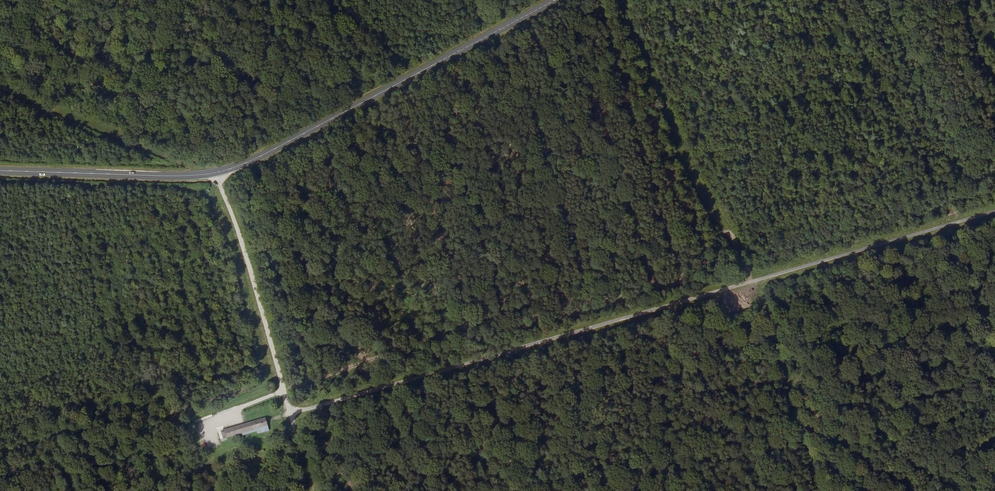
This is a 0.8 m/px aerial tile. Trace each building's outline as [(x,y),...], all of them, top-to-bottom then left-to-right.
[(269,427),(266,418),(224,431),(226,440),(269,427)]
